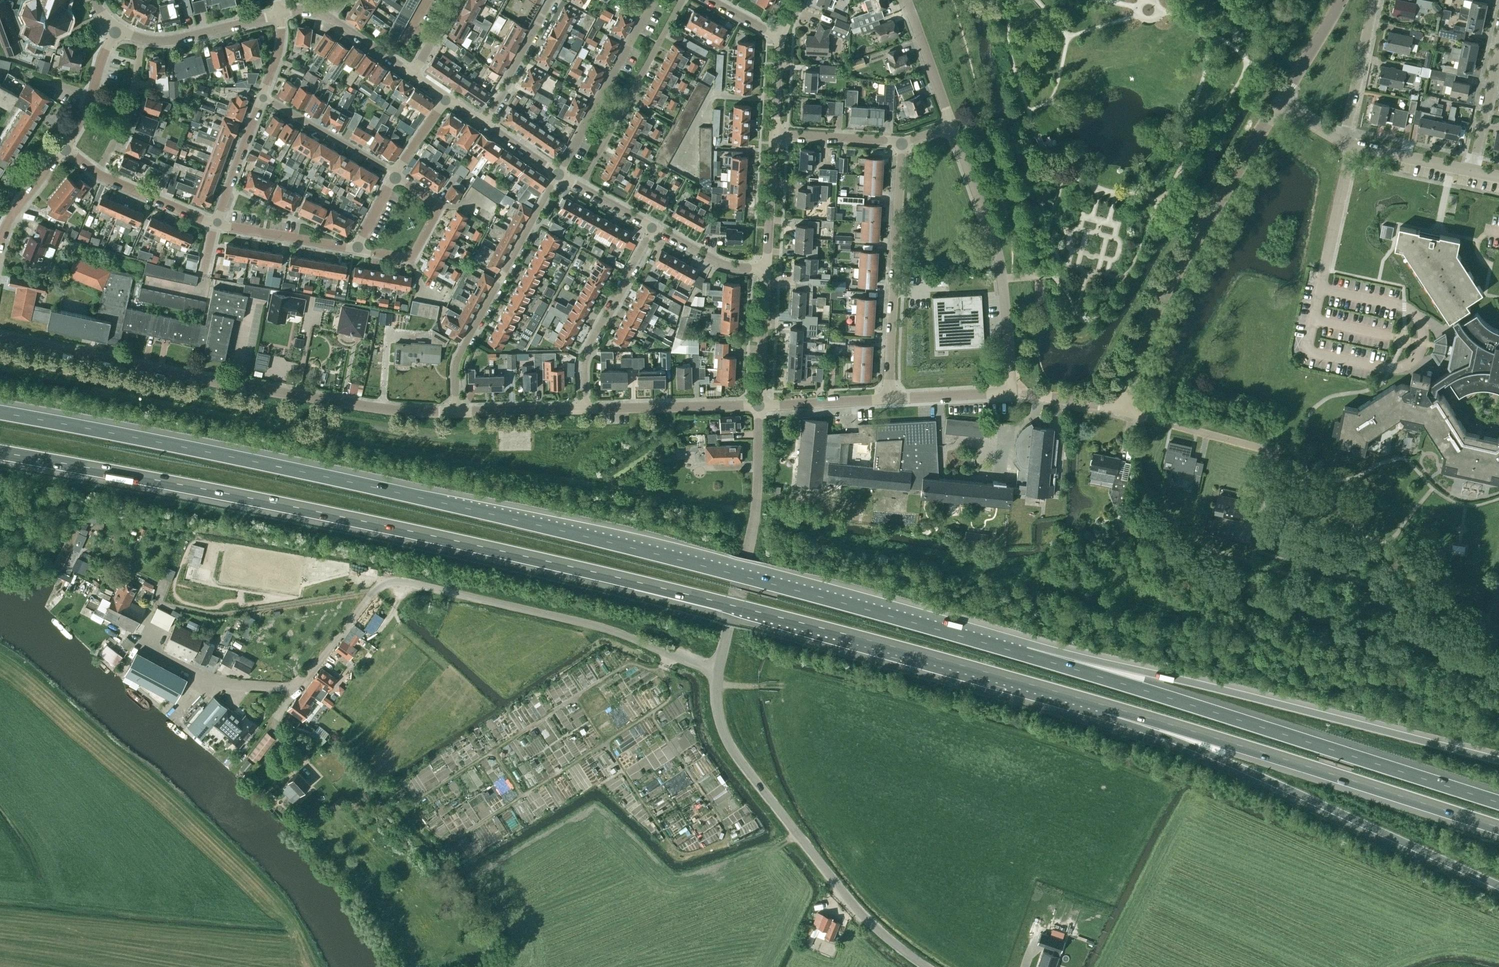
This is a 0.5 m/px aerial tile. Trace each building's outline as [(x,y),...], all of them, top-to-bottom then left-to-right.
[(4,1),(4,0),(2,0),(0,1),(0,38),(3,45),(4,45),(8,55),(21,50),(4,1)] [(21,50),(22,53),(21,54),(19,53),(17,57),(30,62),(34,51),(28,49),(29,45),(42,50),(46,40),(53,43),(56,34),(57,34),(57,33),(67,29),(71,18),(67,8),(67,7),(66,7),(69,0),(28,0),(26,1),(22,11),(12,7),(14,2),(13,1),(10,0),(8,0),(4,1),(21,50)] [(137,16),(145,0),(130,0),(130,2),(126,0),(124,0),(121,6),(126,8),(125,11),(127,12),(127,14),(130,16),(131,15),(133,16),(134,14),(137,16)] [(137,16),(141,18),(140,19),(142,20),(142,22),(145,23),(146,22),(148,23),(156,7),(148,3),(150,0),(145,0),(137,16)] [(172,23),(168,3),(170,2),(169,0),(164,0),(165,3),(161,5),(161,7),(163,15),(161,16),(163,25),(172,23)] [(172,23),(176,22),(177,22),(185,20),(184,14),(190,12),(188,0),(176,3),(175,0),(169,0),(170,2),(168,3),(172,23)] [(380,25),(382,21),(370,12),(374,6),(365,0),(357,0),(352,6),(380,25)] [(403,6),(413,12),(417,6),(406,0),(403,6)] [(459,15),(473,23),(483,28),(487,30),(492,22),(484,18),(482,22),(475,18),(480,10),(484,3),(478,0),(467,0),(459,15)] [(643,2),(640,0),(638,0),(635,5),(640,8),(643,2)] [(770,8),(773,0),(750,0),(770,8)] [(816,3),(826,7),(827,6),(833,8),(837,0),(817,0),(816,3)] [(868,12),(852,17),(854,21),(851,23),(851,29),(859,26),(877,20),(875,14),(882,11),(880,7),(887,5),(885,0),(864,0),(868,12)] [(1413,18),(1415,11),(1425,13),(1427,12),(1428,8),(1430,9),(1432,7),(1433,2),(1427,0),(1426,0),(1417,0),(1416,4),(1399,0),(1396,0),(1393,14),(1413,18)] [(1472,1),(1470,9),(1461,6),(1460,12),(1484,17),(1487,4),(1473,1),(1472,1)] [(567,8),(564,6),(555,23),(576,35),(576,36),(581,39),(582,38),(584,34),(578,31),(570,27),(580,10),(569,4),(567,8)] [(1442,9),(1437,4),(1432,8),(1437,13),(1442,9)] [(386,37),(389,31),(380,25),(352,6),(345,17),(360,27),(364,21),(380,32),(376,38),(382,42),(386,37)] [(399,12),(410,18),(413,12),(403,6),(399,12)] [(1444,6),(1443,14),(1450,15),(1451,7),(1444,6)] [(623,7),(616,20),(630,27),(635,18),(632,17),(634,13),(623,7)] [(604,9),(602,12),(611,17),(613,14),(604,9)] [(696,30),(697,30),(704,16),(693,10),(686,24),(691,27),(689,31),(694,34),(696,30)] [(396,19),(406,24),(410,18),(399,12),(396,19)] [(611,17),(602,12),(600,17),(608,22),(611,17)] [(1484,17),(1460,12),(1458,18),(1468,20),(1466,28),(1481,31),(1484,17)] [(459,15),(454,25),(448,35),(462,43),(466,36),(474,41),(478,33),(470,29),(473,23),(459,15)] [(502,25),(505,19),(498,15),(495,21),(502,25)] [(704,16),(697,30),(702,33),(700,37),(705,40),(707,36),(715,22),(704,16)] [(851,24),(836,18),(832,30),(846,35),(851,24)] [(393,25),(403,30),(406,24),(396,19),(393,25)] [(630,27),(616,20),(609,33),(620,38),(622,35),(625,36),(630,27)] [(877,20),(859,26),(863,34),(876,30),(879,41),(898,34),(893,20),(879,25),(877,20)] [(501,44),(515,51),(528,28),(514,21),(501,44)] [(711,43),(715,45),(717,41),(718,42),(726,28),(715,22),(707,36),(713,39),(711,43)] [(574,39),(576,36),(576,35),(555,23),(545,41),(574,57),(576,53),(569,49),(561,45),(566,35),(574,39)] [(830,27),(820,23),(817,31),(818,32),(816,36),(807,36),(807,38),(806,39),(805,41),(805,42),(805,44),(806,45),(806,54),(829,55),(830,44),(827,43),(828,37),(827,37),(827,35),(830,27)] [(393,25),(390,29),(389,31),(400,37),(403,30),(393,25)] [(1454,25),(1453,31),(1463,33),(1464,27),(1454,25)] [(308,44),(312,47),(317,33),(311,31),(311,28),(298,26),(297,37),(295,36),(293,50),(300,51),(301,43),(308,44)] [(1463,33),(1453,31),(1440,28),(1439,35),(1462,40),(1463,33)] [(1420,39),(1421,32),(1411,29),(1409,36),(1389,32),(1386,48),(1409,53),(1413,37),(1420,39)] [(389,31),(386,37),(396,43),(400,37),(389,31)] [(317,33),(312,47),(321,53),(314,64),(318,67),(325,57),(324,56),(335,40),(325,33),(323,36),(317,33)] [(494,39),(487,35),(484,41),(491,45),(494,39)] [(608,36),(601,48),(614,56),(619,47),(616,45),(618,41),(608,36)] [(260,66),(262,63),(258,47),(261,46),(259,38),(256,39),(256,38),(243,41),(247,58),(254,56),(256,67),(260,66)] [(444,44),(455,52),(459,46),(447,38),(443,44),(444,44)] [(574,57),(545,41),(540,50),(554,58),(556,53),(564,57),(565,57),(572,61),(574,57)] [(1452,47),(1451,52),(1475,58),(1478,44),(1464,41),(1462,49),(1452,47)] [(226,45),(229,58),(230,62),(237,60),(239,69),(247,67),(245,60),(243,61),(242,58),(245,58),(243,52),(241,52),(239,42),(226,45)] [(334,69),(340,61),(348,49),(337,42),(327,56),(335,62),(334,65),(333,64),(328,71),(322,80),(326,82),(335,69),(334,69)] [(594,51),(596,46),(590,42),(587,47),(594,51)] [(737,54),(753,55),(753,43),(737,42),(737,49),(733,48),(733,54),(737,54)] [(503,73),(515,51),(501,44),(489,66),(503,73)] [(668,53),(686,63),(688,58),(681,54),(684,49),(673,44),(668,53)] [(55,54),(61,55),(59,64),(79,69),(81,59),(84,59),(85,52),(78,51),(78,47),(69,45),(69,47),(64,45),(56,48),(55,54)] [(342,62),(340,61),(334,69),(335,69),(338,72),(343,65),(344,66),(347,62),(354,66),(364,52),(353,45),(343,59),(344,59),(342,62)] [(221,64),(224,77),(225,77),(226,83),(234,82),(232,75),(233,75),(230,62),(229,58),(225,59),(222,46),(211,49),(212,57),(206,58),(210,72),(216,70),(215,66),(221,64)] [(614,56),(601,48),(594,61),(604,67),(606,63),(609,65),(614,56)] [(461,58),(465,61),(471,53),(467,50),(461,58)] [(547,70),(554,58),(540,50),(536,58),(539,60),(536,64),(547,70)] [(902,68),(909,66),(905,55),(898,57),(896,50),(887,53),(890,60),(889,61),(893,73),(902,69),(902,68)] [(1475,58),(1451,52),(1450,58),(1459,60),(1458,68),(1472,71),(1475,58)] [(683,68),(686,63),(668,53),(663,63),(673,68),(676,64),(683,68)] [(9,69),(11,62),(17,64),(19,60),(14,58),(14,57),(0,54),(0,67),(9,69)] [(376,61),(365,54),(356,68),(354,70),(353,69),(344,82),(351,85),(361,71),(367,75),(376,61)] [(736,67),(752,67),(753,55),(737,54),(736,61),(732,61),(732,66),(736,67)] [(178,79),(205,72),(201,56),(195,57),(195,55),(184,58),(184,61),(174,64),(178,79)] [(453,68),(449,65),(435,56),(427,68),(445,81),(454,68),(453,68)] [(866,65),(863,57),(849,62),(852,70),(866,65)] [(35,70),(47,74),(51,62),(38,58),(35,70)] [(168,89),(167,75),(165,75),(164,62),(162,62),(161,58),(150,59),(151,70),(149,70),(150,76),(159,75),(159,77),(156,78),(157,90),(168,89)] [(368,77),(378,83),(380,80),(388,69),(378,62),(368,77)] [(671,73),(673,68),(663,63),(658,72),(675,82),(678,77),(671,73)] [(1382,66),(1378,83),(1403,88),(1404,81),(1413,83),(1415,73),(1417,74),(1419,74),(1419,76),(1428,78),(1429,76),(1430,69),(1430,68),(1421,66),(1421,67),(1419,67),(1404,63),(1402,70),(1382,66)] [(304,76),(308,70),(306,70),(306,69),(293,64),(291,71),(304,76)] [(592,64),(585,77),(599,84),(604,75),(601,74),(603,70),(592,64)] [(820,64),(819,72),(817,72),(805,71),(804,90),(816,90),(817,77),(819,77),(819,80),(835,81),(836,65),(820,64)] [(1454,74),(1456,67),(1444,64),(1442,71),(1454,74)] [(489,70),(483,65),(479,71),(495,81),(499,75),(489,70)] [(530,69),(521,85),(534,93),(545,73),(535,67),(533,71),(530,69)] [(751,80),(752,67),(736,67),(736,73),(731,73),(731,78),(735,78),(735,79),(751,80)] [(454,87),(463,74),(454,68),(445,81),(454,87)] [(558,76),(561,71),(555,68),(552,72),(558,76)] [(308,70),(304,76),(304,77),(314,83),(318,77),(308,70)] [(380,80),(378,83),(374,90),(378,93),(384,84),(392,89),(400,77),(390,70),(382,81),(380,80)] [(715,75),(706,70),(702,78),(710,83),(715,75)] [(1430,74),(1445,77),(1443,84),(1452,86),(1450,94),(1467,98),(1470,84),(1454,81),(1454,78),(1455,75),(1431,70),(1430,74)] [(11,108),(15,101),(23,106),(0,141),(0,175),(10,159),(11,160),(51,98),(34,87),(33,88),(18,78),(18,79),(8,71),(1,84),(0,84),(0,102),(11,108)] [(581,74),(574,71),(571,75),(578,79),(581,74)] [(248,83),(251,83),(255,83),(258,72),(248,72),(248,80),(248,83)] [(673,87),(675,82),(658,72),(652,81),(663,87),(665,83),(673,87)] [(463,93),(472,81),(463,74),(454,87),(463,93)] [(298,87),(302,80),(297,77),(293,84),(286,80),(278,94),(289,100),(297,87),(298,87)] [(599,84),(585,77),(578,89),(589,95),(591,91),(594,93),(599,84)] [(303,78),(302,80),(298,87),(296,91),(298,92),(292,102),(303,108),(312,93),(306,90),(307,87),(309,85),(306,84),(307,81),(303,78)] [(394,90),(390,95),(393,98),(396,94),(403,99),(404,97),(412,86),(402,78),(394,90)] [(563,83),(557,79),(554,85),(560,88),(563,83)] [(751,80),(735,79),(735,85),(731,85),(730,91),(735,91),(751,92),(751,80)] [(180,96),(179,80),(169,81),(170,97),(180,96)] [(681,80),(679,84),(685,87),(688,89),(690,85),(681,80)] [(490,93),(472,81),(463,93),(482,106),(490,93)] [(660,92),(663,87),(652,81),(647,91),(665,101),(668,96),(660,92)] [(696,86),(707,92),(710,87),(699,81),(696,86)] [(878,107),(867,107),(866,123),(883,124),(884,108),(886,108),(886,110),(893,110),(894,84),(884,83),(884,94),(877,94),(876,101),(879,101),(878,107)] [(373,91),(363,84),(359,89),(369,96),(373,91)] [(206,94),(208,87),(199,85),(197,91),(206,94)] [(330,85),(327,90),(324,95),(322,93),(320,98),(314,95),(305,110),(318,117),(332,92),(334,88),(330,85)] [(347,97),(348,98),(351,92),(353,88),(348,86),(336,109),(329,105),(321,119),(329,123),(330,122),(332,124),(347,97)] [(693,91),(704,97),(707,92),(696,86),(693,91)] [(230,100),(228,105),(244,111),(247,103),(246,103),(249,96),(247,95),(250,87),(236,87),(224,87),(224,93),(226,93),(225,98),(230,100)] [(414,87),(406,100),(408,102),(410,104),(409,106),(414,109),(416,107),(425,94),(414,87)] [(866,123),(867,107),(857,106),(858,90),(846,89),(845,106),(851,106),(850,122),(866,123)] [(919,98),(921,98),(920,95),(911,98),(910,97),(914,95),(912,89),(900,93),(905,105),(907,105),(910,115),(923,110),(919,98)] [(381,96),(374,91),(369,97),(376,102),(381,96)] [(554,100),(536,91),(532,97),(550,107),(554,100)] [(663,105),(665,101),(647,91),(642,100),(653,106),(655,102),(663,105)] [(690,96),(701,102),(704,97),(693,91),(690,96)] [(577,92),(570,105),(583,113),(588,104),(585,102),(587,98),(577,92)] [(1410,93),(1408,98),(1411,99),(1410,100),(1417,101),(1418,95),(1410,93)] [(425,94),(416,107),(421,111),(412,125),(416,127),(425,114),(434,101),(425,94)] [(169,110),(171,104),(163,101),(163,102),(148,96),(143,109),(158,115),(161,107),(169,110)] [(688,101),(699,107),(701,102),(690,96),(688,101)] [(352,100),(348,98),(347,97),(332,124),(335,125),(334,126),(342,131),(350,117),(344,114),(352,100)] [(583,113),(570,105),(569,106),(564,103),(565,102),(559,99),(556,104),(562,107),(558,115),(566,120),(566,119),(573,124),(575,120),(578,121),(583,113)] [(843,101),(834,101),(820,100),(820,104),(803,104),(802,117),(812,118),(812,119),(818,120),(818,118),(820,118),(820,110),(833,111),(833,115),(842,115),(843,101)] [(1408,112),(1414,113),(1415,114),(1415,110),(1417,101),(1410,100),(1408,111),(1408,112)] [(244,111),(228,105),(218,101),(216,106),(227,110),(225,114),(241,120),(244,111)] [(378,105),(371,101),(366,108),(373,113),(378,105)] [(685,106),(696,112),(699,107),(688,101),(685,106)] [(197,107),(202,109),(214,113),(215,109),(198,102),(197,107)] [(1405,127),(1408,112),(1408,111),(1389,107),(1389,105),(1374,102),(1370,120),(1385,123),(1386,120),(1393,121),(1392,124),(1405,127)] [(394,114),(393,114),(397,117),(405,105),(403,104),(401,103),(397,109),(394,114)] [(510,126),(519,132),(536,107),(533,104),(525,115),(527,116),(526,118),(519,113),(510,126)] [(1435,115),(1434,119),(1431,133),(1445,136),(1447,122),(1441,121),(1442,116),(1441,115),(1442,109),(1443,105),(1438,104),(1437,104),(1437,107),(1435,115)] [(503,120),(510,126),(519,113),(508,105),(501,115),(505,117),(503,120)] [(733,117),(749,118),(750,106),(734,105),(733,111),(729,111),(729,117),(733,118),(733,117)] [(1447,122),(1445,136),(1458,139),(1461,125),(1454,123),(1455,119),(1454,116),(1456,107),(1451,105),(1447,122)] [(682,111),(693,117),(696,112),(685,106),(682,111)] [(1437,107),(1431,106),(1429,118),(1421,116),(1422,112),(1415,110),(1415,114),(1414,113),(1413,123),(1419,125),(1418,130),(1431,133),(1434,119),(1435,115),(1437,107)] [(201,111),(202,109),(197,107),(196,109),(195,109),(191,119),(199,122),(203,111),(201,111)] [(519,132),(528,138),(537,144),(555,119),(551,116),(544,127),(546,128),(544,130),(530,120),(531,118),(534,120),(537,115),(540,109),(536,107),(519,132)] [(632,120),(650,129),(652,124),(645,121),(648,116),(637,110),(632,120)] [(680,116),(690,122),(693,117),(682,111),(680,116)] [(380,119),(379,119),(374,115),(369,125),(365,131),(356,126),(362,116),(356,112),(347,127),(354,131),(351,136),(364,143),(370,134),(369,134),(373,127),(375,127),(380,119)] [(436,134),(441,137),(456,116),(450,112),(441,126),(436,134)] [(383,113),(379,119),(380,119),(375,127),(378,129),(374,136),(375,136),(369,146),(380,153),(389,138),(383,135),(388,127),(383,124),(388,116),(383,113)] [(164,129),(167,121),(163,119),(162,122),(141,114),(136,127),(152,133),(155,125),(164,129)] [(261,151),(266,153),(268,150),(269,150),(277,135),(276,135),(284,121),(273,115),(265,129),(271,132),(262,146),(263,146),(261,151)] [(189,124),(191,119),(180,116),(178,121),(189,124)] [(456,116),(441,137),(446,140),(451,133),(455,135),(464,121),(456,116)] [(677,121),(688,127),(690,122),(680,116),(677,121)] [(748,131),(749,118),(733,117),(733,118),(733,123),(728,123),(728,129),(732,129),(748,131)] [(214,122),(212,127),(235,136),(239,124),(224,118),(221,125),(214,122)] [(397,124),(404,128),(407,123),(401,119),(397,124)] [(566,145),(555,138),(548,133),(549,131),(552,132),(559,122),(555,119),(537,144),(554,156),(556,152),(560,155),(566,145)] [(647,134),(650,129),(632,120),(627,129),(637,135),(640,130),(647,134)] [(674,126),(685,132),(688,127),(677,121),(674,126)] [(290,142),(297,129),(287,123),(279,136),(286,141),(276,158),(281,161),(291,143),(290,142)] [(449,143),(446,148),(444,151),(453,157),(458,149),(465,154),(467,151),(467,150),(480,132),(466,123),(454,141),(454,142),(452,145),(449,143)] [(671,131),(682,137),(685,132),(674,126),(671,131)] [(235,136),(212,127),(210,134),(199,130),(198,134),(231,146),(235,136)] [(635,139),(637,135),(627,129),(621,138),(639,148),(642,143),(635,139)] [(748,143),(748,131),(732,129),(732,135),(728,135),(728,141),(732,141),(732,142),(748,143)] [(296,160),(309,136),(301,131),(293,145),(297,147),(291,157),(289,156),(285,163),(292,167),(296,160)] [(669,136),(680,142),(682,137),(671,131),(669,136)] [(393,160),(402,147),(395,142),(399,137),(393,132),(389,139),(391,140),(382,154),(393,160)] [(472,169),(492,141),(482,133),(472,147),(480,152),(476,157),(473,155),(466,165),(472,169)] [(231,146),(198,134),(196,140),(213,146),(211,152),(227,158),(231,146)] [(292,168),(294,169),(296,169),(306,153),(310,155),(318,141),(309,136),(296,160),(292,167),(292,168)] [(666,141),(677,147),(680,142),(669,136),(666,141)] [(135,140),(131,138),(126,149),(142,156),(144,150),(158,157),(160,151),(135,139),(135,140)] [(637,153),(639,148),(621,138),(616,148),(627,154),(630,149),(637,153)] [(181,144),(168,139),(163,149),(176,155),(181,144)] [(444,151),(446,148),(439,143),(440,141),(436,146),(444,151)] [(502,148),(492,141),(472,169),(473,169),(471,171),(475,173),(486,156),(493,161),(502,148)] [(663,146),(674,152),(677,147),(666,141),(663,146)] [(312,178),(329,148),(320,142),(312,156),(317,159),(311,169),(307,176),(312,178)] [(418,177),(434,154),(430,151),(433,147),(428,144),(410,171),(418,177)] [(660,151),(671,157),(674,152),(663,146),(660,151)] [(338,153),(329,148),(312,178),(316,181),(320,174),(326,164),(330,166),(338,153)] [(625,158),(627,154),(616,148),(611,157),(629,167),(632,162),(625,158)] [(497,169),(503,173),(515,156),(504,149),(496,161),(501,164),(497,169)] [(820,162),(820,152),(814,152),(814,150),(800,149),(799,168),(813,168),(813,161),(820,162)] [(206,166),(222,172),(225,163),(223,163),(225,160),(199,150),(198,155),(209,159),(206,166)] [(266,153),(261,151),(261,150),(257,157),(267,162),(271,155),(266,153)] [(438,171),(442,164),(436,160),(441,153),(437,150),(434,154),(418,177),(429,185),(438,171)] [(658,156),(669,162),(671,157),(660,151),(658,156)] [(731,165),(731,169),(746,169),(747,157),(742,157),(742,152),(732,151),(732,156),(725,156),(725,165),(731,165)] [(332,189),(349,159),(340,154),(332,168),(337,170),(328,187),(330,188),(332,189)] [(143,170),(145,164),(139,162),(123,156),(118,168),(133,174),(134,172),(138,174),(141,169),(143,170)] [(515,156),(503,173),(506,176),(510,170),(517,175),(525,163),(515,156)] [(669,162),(658,156),(655,161),(666,167),(669,162)] [(629,167),(611,157),(606,167),(617,172),(619,168),(627,172),(629,167)] [(865,164),(865,174),(881,175),(882,159),(866,158),(859,158),(858,163),(865,164)] [(332,189),(341,195),(342,195),(345,189),(340,186),(346,176),(350,178),(358,164),(349,159),(332,189)] [(453,175),(461,164),(461,163),(457,159),(455,162),(453,165),(451,163),(446,170),(442,167),(443,165),(442,164),(438,171),(429,185),(438,191),(450,173),(452,174),(453,175)] [(171,172),(173,166),(162,162),(159,169),(163,171),(163,172),(170,175),(171,172)] [(173,166),(180,169),(186,171),(218,183),(222,172),(206,166),(204,172),(189,167),(175,162),(173,166)] [(256,192),(266,170),(251,163),(248,169),(252,171),(252,173),(250,172),(246,180),(248,180),(245,187),(256,192)] [(274,165),(270,163),(266,170),(256,192),(266,197),(269,191),(271,191),(274,183),(267,180),(271,172),(270,172),(274,165)] [(349,191),(346,197),(352,200),(369,170),(360,165),(352,179),(357,182),(351,192),(349,191)] [(520,197),(526,189),(525,189),(537,172),(527,165),(519,176),(526,181),(522,187),(522,186),(516,194),(520,197)] [(178,174),(180,169),(173,166),(171,172),(178,174)] [(624,176),(617,172),(606,167),(601,176),(612,182),(614,177),(621,181),(626,184),(624,188),(630,192),(635,184),(623,178),(624,176)] [(837,169),(819,168),(818,178),(809,178),(809,180),(836,182),(837,169)] [(283,205),(299,171),(296,169),(294,169),(289,180),(285,188),(278,185),(272,199),(283,205)] [(728,169),(727,181),(745,182),(746,169),(731,169),(728,169)] [(361,204),(364,199),(360,197),(366,187),(370,189),(378,176),(369,170),(352,200),(361,204)] [(198,188),(214,193),(218,183),(186,171),(184,177),(200,183),(198,188)] [(299,171),(283,205),(295,210),(301,195),(294,192),(303,173),(299,172),(299,171)] [(170,175),(163,172),(158,184),(165,187),(170,175)] [(525,189),(526,189),(529,191),(532,185),(541,191),(548,179),(537,172),(525,189)] [(486,174),(483,179),(484,180),(491,185),(494,187),(495,185),(495,184),(497,182),(486,174)] [(881,175),(865,174),(864,185),(857,185),(857,190),(864,190),(864,191),(880,192),(881,175)] [(483,179),(477,175),(470,185),(477,190),(484,180),(483,179)] [(67,176),(58,188),(71,199),(76,193),(82,198),(90,187),(80,179),(76,184),(67,176)] [(445,195),(455,202),(462,192),(465,187),(459,183),(462,178),(459,176),(445,195)] [(209,206),(214,193),(198,188),(172,179),(167,191),(174,194),(176,187),(196,195),(194,200),(209,206)] [(634,194),(643,199),(649,189),(650,189),(654,182),(648,179),(644,186),(640,183),(634,194)] [(711,179),(699,179),(699,185),(710,191),(711,179)] [(491,185),(484,180),(477,190),(484,194),(491,185)] [(726,193),(745,194),(745,182),(727,181),(727,187),(711,187),(711,192),(726,193)] [(505,194),(508,190),(497,182),(494,186),(505,194)] [(649,189),(643,199),(653,204),(663,186),(658,184),(654,191),(650,189),(649,189)] [(808,184),(808,190),(798,190),(798,198),(796,198),(796,201),(797,202),(797,205),(812,206),(815,206),(819,202),(819,199),(827,200),(827,185),(808,184)] [(324,185),(321,191),(327,194),(330,188),(328,187),(324,185)] [(494,187),(491,185),(484,194),(491,199),(498,189),(494,187)] [(668,189),(663,186),(653,204),(662,210),(668,199),(664,196),(668,189)] [(71,199),(58,188),(48,200),(55,205),(48,214),(47,214),(65,220),(65,219),(72,211),(65,205),(71,199)] [(504,194),(498,189),(491,199),(498,204),(504,194)] [(517,196),(508,190),(505,194),(510,197),(515,199),(517,196)] [(310,217),(316,203),(310,200),(312,194),(308,192),(299,212),(310,217)] [(722,194),(712,193),(711,202),(721,202),(722,194)] [(744,207),(745,194),(726,193),(726,199),(729,199),(729,206),(744,207)] [(508,202),(510,197),(505,194),(502,199),(499,205),(505,208),(508,203),(508,202)] [(352,200),(346,197),(342,195),(341,195),(340,198),(343,199),(337,212),(331,209),(325,224),(335,229),(346,205),(348,206),(352,200)] [(100,216),(104,218),(112,201),(101,196),(96,208),(102,210),(100,216)] [(863,210),(862,221),(878,222),(879,206),(863,205),(864,198),(837,196),(837,203),(856,204),(856,205),(856,210),(863,210)] [(577,221),(584,208),(566,198),(558,211),(577,221)] [(534,204),(526,199),(524,204),(532,208),(534,204)] [(316,203),(310,217),(320,222),(330,202),(325,200),(322,206),(316,203)] [(352,200),(348,206),(346,205),(335,229),(346,234),(353,219),(354,220),(356,215),(350,212),(352,208),(358,211),(361,205),(361,204),(352,200)] [(682,220),(691,202),(687,200),(683,207),(678,204),(672,215),(682,220)] [(112,201),(104,218),(109,220),(111,214),(117,217),(122,205),(112,201)] [(682,220),(691,225),(697,215),(696,214),(692,212),(696,205),(691,202),(682,220)] [(520,230),(526,219),(532,209),(521,203),(518,209),(511,206),(506,214),(513,218),(509,224),(520,230)] [(120,225),(125,227),(133,209),(122,205),(117,217),(118,217),(116,222),(121,224),(120,225)] [(697,215),(691,225),(701,230),(706,220),(702,217),(706,210),(700,207),(696,214),(697,215)] [(595,231),(602,218),(584,208),(577,221),(595,231)] [(133,209),(125,227),(130,229),(132,223),(138,226),(143,214),(133,209)] [(456,211),(451,221),(467,230),(469,226),(464,223),(468,217),(466,216),(468,213),(463,210),(461,213),(456,211)] [(143,234),(154,239),(161,222),(151,217),(143,234)] [(613,241),(621,228),(602,218),(595,231),(613,241)] [(467,230),(451,221),(445,231),(457,237),(460,231),(465,233),(467,230)] [(726,227),(720,226),(720,221),(711,221),(704,233),(725,234),(725,243),(734,244),(734,242),(742,243),(742,231),(737,231),(737,229),(726,228),(726,227)] [(796,225),(795,237),(811,238),(812,232),(818,232),(819,221),(808,221),(808,226),(796,225)] [(878,222),(862,221),(861,232),(854,231),(854,237),(861,237),(877,238),(878,222)] [(161,222),(154,239),(159,241),(161,235),(167,238),(172,226),(161,222)] [(561,235),(565,228),(553,222),(549,229),(561,235)] [(56,231),(39,224),(33,238),(30,236),(23,253),(42,260),(49,241),(58,245),(64,232),(56,229),(56,231)] [(493,228),(514,240),(520,230),(509,224),(506,230),(495,224),(493,228)] [(170,246),(175,248),(182,231),(172,226),(167,238),(172,240),(170,246)] [(1394,227),(1387,226),(1384,239),(1391,240),(1394,227)] [(1400,226),(1395,249),(1403,250),(1450,322),(1470,308),(1467,303),(1483,292),(1457,253),(1460,239),(1440,235),(1440,236),(1420,232),(1420,231),(1400,226)] [(509,251),(514,240),(493,228),(491,233),(501,239),(498,245),(509,251)] [(630,233),(621,228),(613,241),(623,246),(630,233)] [(92,233),(82,229),(78,238),(88,243),(92,233)] [(182,231),(175,248),(180,250),(182,244),(188,247),(193,235),(182,231)] [(457,237),(445,231),(440,241),(456,250),(458,246),(453,243),(457,237)] [(547,232),(537,250),(551,257),(568,267),(572,260),(554,251),(561,239),(547,232)] [(573,241),(581,245),(584,239),(576,235),(573,241)] [(852,236),(836,235),(835,243),(851,244),(852,236)] [(811,238),(795,237),(795,250),(806,250),(806,255),(817,256),(817,246),(811,245),(811,238)] [(456,250),(440,241),(435,251),(446,257),(449,251),(454,253),(456,250)] [(124,252),(129,254),(132,247),(127,244),(124,252)] [(234,272),(235,264),(238,246),(227,244),(224,256),(231,258),(228,271),(229,271),(228,278),(232,279),(233,272),(234,272)] [(509,251),(498,245),(495,251),(484,245),(481,250),(503,261),(509,251)] [(600,257),(604,250),(595,245),(591,252),(600,257)] [(249,248),(238,246),(235,264),(240,265),(241,259),(247,260),(249,248)] [(252,267),(257,268),(260,250),(249,248),(247,260),(253,262),(252,267)] [(146,259),(148,252),(140,249),(138,256),(146,259)] [(263,263),(269,264),(271,252),(260,250),(257,268),(262,269),(263,263)] [(487,266),(497,272),(503,261),(481,250),(479,254),(490,260),(487,266)] [(537,250),(527,268),(541,276),(551,257),(537,250)] [(663,268),(670,255),(661,250),(654,263),(663,268)] [(446,257),(435,251),(429,261),(445,270),(447,266),(442,263),(446,257)] [(860,257),(859,268),(876,269),(877,252),(860,251),(860,252),(853,251),(853,257),(860,257)] [(269,264),(268,271),(265,285),(279,286),(281,277),(272,276),(274,265),(281,266),(283,254),(271,252),(269,264)] [(199,256),(187,253),(186,260),(198,262),(199,256)] [(617,257),(609,253),(605,259),(613,264),(617,257)] [(585,259),(578,255),(574,263),(580,266),(585,259)] [(679,260),(670,255),(663,268),(672,273),(679,260)] [(121,329),(152,335),(156,314),(126,307),(133,274),(110,269),(109,271),(75,256),(68,276),(103,290),(97,318),(111,321),(109,331),(120,334),(121,329)] [(299,276),(301,270),(300,270),(302,258),(291,256),(289,268),(288,272),(290,274),(299,276)] [(300,270),(301,270),(306,271),(305,277),(310,278),(314,260),(302,258),(300,270)] [(806,258),(806,259),(806,264),(794,263),(793,278),(805,278),(808,278),(809,271),(817,272),(817,258),(806,258)] [(588,278),(601,285),(612,267),(598,259),(595,265),(591,263),(587,269),(591,272),(588,278)] [(325,262),(314,260),(310,278),(315,279),(316,273),(323,274),(325,262)] [(681,278),(688,265),(679,260),(672,273),(681,278)] [(445,270),(429,261),(424,271),(435,277),(438,271),(443,273),(445,270)] [(143,274),(150,276),(152,264),(145,262),(143,274)] [(336,263),(325,262),(323,274),(329,275),(328,281),(333,282),(336,263)] [(347,265),(336,263),(333,282),(337,282),(338,283),(339,277),(348,278),(349,274),(346,274),(347,265)] [(150,276),(156,277),(158,266),(152,264),(150,276)] [(698,270),(688,265),(681,278),(690,283),(698,270)] [(156,277),(163,278),(165,267),(158,266),(156,277)] [(163,278),(169,280),(171,269),(165,267),(163,278)] [(363,287),(366,269),(355,267),(353,279),(360,281),(359,287),(363,287)] [(541,276),(527,268),(517,287),(531,294),(541,276)] [(554,276),(561,280),(565,272),(559,268),(554,276)] [(876,269),(859,268),(859,278),(852,278),(851,283),(858,284),(875,285),(876,269)] [(169,280),(176,281),(177,271),(171,269),(169,280)] [(366,269),(363,287),(367,288),(368,282),(376,284),(378,271),(366,269)] [(176,281),(183,283),(185,272),(177,271),(176,281)] [(378,271),(376,284),(382,285),(381,290),(386,291),(389,273),(378,271)] [(185,272),(183,283),(196,285),(197,276),(185,272)] [(467,277),(488,289),(494,278),(483,272),(480,279),(469,273),(467,277)] [(389,273),(386,291),(389,292),(390,286),(398,287),(400,275),(389,273)] [(568,273),(564,281),(570,285),(574,277),(568,273)] [(924,275),(913,274),(911,295),(917,296),(917,288),(923,288),(924,275)] [(400,275),(398,287),(397,293),(400,294),(401,288),(409,289),(411,277),(400,275)] [(821,275),(821,279),(808,278),(805,278),(795,278),(795,283),(812,284),(830,285),(830,276),(821,275)] [(31,318),(48,322),(50,309),(34,306),(37,290),(48,292),(49,285),(10,277),(8,284),(17,286),(11,316),(30,320),(31,318)] [(472,293),(482,299),(488,289),(467,277),(464,281),(475,287),(472,293)] [(578,296),(592,303),(601,285),(588,278),(578,296)] [(845,281),(835,280),(834,288),(845,289),(845,281)] [(337,282),(333,282),(331,289),(330,296),(345,299),(348,281),(344,281),(342,294),(335,293),(336,290),(337,282)] [(702,294),(712,295),(722,295),(739,296),(739,284),(723,283),(723,290),(709,289),(709,282),(703,282),(702,294)] [(637,293),(651,300),(656,291),(643,283),(637,293)] [(818,304),(825,305),(826,297),(817,296),(817,298),(812,298),(812,291),(812,284),(795,283),(795,290),(792,290),(792,303),(805,304),(812,304),(818,304)] [(202,323),(197,345),(205,347),(203,356),(225,360),(234,317),(243,319),(248,296),(266,300),(268,288),(245,284),(243,294),(213,288),(205,324),(202,323)] [(517,287),(512,296),(507,305),(521,312),(531,294),(517,287)] [(545,294),(551,298),(555,290),(549,287),(545,294)] [(138,300),(145,301),(147,289),(140,288),(138,300)] [(147,289),(145,301),(151,302),(153,290),(147,289)] [(675,289),(672,295),(676,298),(685,302),(688,296),(679,291),(675,289)] [(153,290),(151,302),(158,304),(160,292),(153,290)] [(164,305),(166,293),(160,292),(158,304),(164,305)] [(166,293),(164,305),(170,306),(172,294),(166,293)] [(273,293),(268,318),(285,321),(287,312),(302,315),(305,299),(273,293)] [(455,298),(477,310),(482,299),(472,293),(468,300),(458,293),(455,298)] [(632,302),(653,313),(658,304),(651,300),(637,293),(632,302)] [(172,294),(170,306),(177,308),(179,296),(172,294)] [(982,306),(981,294),(931,297),(932,308),(935,308),(937,346),(981,344),(979,306),(982,306)] [(722,307),(738,308),(739,296),(722,295),(712,295),(712,299),(722,300),(722,307)] [(179,296),(177,308),(183,309),(186,297),(179,296)] [(558,309),(582,322),(592,303),(578,296),(573,305),(568,302),(566,306),(557,302),(554,307),(558,309)] [(705,297),(695,296),(691,305),(704,306),(705,297)] [(186,297),(183,309),(190,311),(192,299),(186,297)] [(460,314),(471,320),(477,310),(455,298),(453,302),(464,308),(460,314)] [(857,304),(857,314),(873,315),(874,299),(858,298),(851,298),(850,303),(857,304)] [(192,299),(190,311),(196,312),(199,300),(192,299)] [(199,300),(196,312),(204,314),(206,302),(199,300)] [(417,315),(420,302),(413,300),(410,313),(417,315)] [(424,316),(426,303),(420,302),(417,315),(424,316)] [(653,313),(632,302),(627,311),(641,318),(648,322),(652,325),(654,321),(650,319),(653,313)] [(430,317),(433,304),(426,303),(424,316),(430,317)] [(803,316),(804,315),(812,316),(812,304),(805,304),(792,303),(791,315),(803,316)] [(439,306),(433,304),(430,317),(437,318),(439,306)] [(522,324),(516,321),(521,312),(507,305),(497,323),(511,330),(513,326),(519,329),(522,324)] [(545,308),(539,305),(532,318),(538,321),(545,308)] [(682,316),(688,316),(691,307),(684,305),(681,316),(682,316)] [(362,336),(367,311),(343,306),(338,331),(362,336)] [(369,313),(369,314),(378,316),(379,309),(370,307),(369,313)] [(737,320),(738,308),(722,307),(721,314),(721,319),(737,320)] [(111,321),(97,318),(51,308),(50,309),(48,322),(47,327),(107,340),(109,331),(111,321)] [(572,340),(582,322),(558,309),(555,315),(561,318),(560,320),(564,323),(558,333),(572,340)] [(669,310),(667,314),(676,319),(679,315),(669,310)] [(622,320),(636,327),(643,331),(648,322),(641,318),(627,311),(622,320)] [(379,324),(391,324),(392,313),(380,312),(379,324)] [(1335,430),(1339,431),(1336,445),(1351,448),(1353,442),(1366,445),(1368,438),(1401,417),(1424,421),(1444,454),(1444,462),(1457,465),(1456,471),(1491,479),(1492,473),(1498,474),(1498,330),(1492,327),(1489,325),(1485,322),(1482,318),(1477,312),(1461,322),(1460,318),(1459,320),(1454,322),(1459,331),(1451,370),(1433,382),(1430,382),(1431,377),(1413,373),(1411,381),(1411,386),(1401,384),(1397,387),(1395,384),(1358,408),(1345,406),(1342,420),(1338,420),(1335,430)] [(156,314),(152,335),(170,339),(170,342),(180,344),(180,341),(197,345),(202,323),(156,314)] [(449,335),(459,341),(471,320),(460,314),(457,321),(446,314),(441,323),(452,329),(449,335)] [(873,315),(857,314),(856,325),(849,325),(849,330),(856,330),(856,331),(872,332),(873,315)] [(670,352),(675,352),(692,353),(699,353),(699,337),(688,336),(693,316),(688,316),(682,316),(670,352)] [(538,321),(532,318),(525,331),(523,330),(521,335),(528,339),(538,321)] [(737,332),(737,320),(721,319),(711,318),(710,333),(716,333),(716,331),(737,332)] [(617,329),(631,336),(636,327),(622,320),(617,329)] [(789,341),(802,342),(802,335),(816,336),(816,333),(816,328),(828,329),(828,324),(817,323),(802,322),(802,329),(790,328),(789,341)] [(493,332),(506,340),(511,330),(497,323),(493,332)] [(675,329),(666,324),(663,330),(671,335),(675,329)] [(544,332),(538,328),(536,332),(537,333),(536,335),(541,338),(544,332)] [(449,339),(445,336),(432,329),(432,340),(431,345),(412,343),(412,344),(396,343),(394,363),(411,365),(411,360),(439,362),(440,346),(445,346),(449,339)] [(626,346),(631,336),(617,329),(612,339),(626,346)] [(572,340),(558,333),(553,330),(548,339),(567,349),(572,340)] [(501,349),(506,340),(493,332),(487,342),(501,349)] [(662,341),(669,345),(672,341),(664,337),(662,341)] [(539,341),(533,338),(531,343),(536,346),(539,341)] [(805,355),(805,347),(807,347),(815,348),(816,343),(802,342),(789,341),(789,354),(801,354),(801,355),(805,355)] [(258,354),(269,356),(271,344),(260,342),(258,354)] [(717,368),(717,369),(734,370),(735,356),(727,356),(728,343),(716,343),(715,351),(714,368),(717,368)] [(854,350),(854,361),(870,362),(871,346),(855,345),(848,345),(847,350),(854,350)] [(671,367),(670,351),(661,351),(660,351),(660,360),(662,360),(662,367),(671,367)] [(542,353),(542,369),(543,369),(543,379),(550,379),(550,388),(563,388),(563,370),(556,370),(556,363),(556,360),(556,352),(542,353)] [(601,387),(614,387),(613,371),(604,371),(604,369),(606,369),(606,359),(613,358),(613,352),(600,352),(601,371),(600,371),(601,387)] [(516,369),(516,353),(507,353),(507,369),(516,369)] [(536,369),(542,369),(542,353),(534,353),(534,366),(522,366),(522,372),(523,372),(523,389),(536,389),(536,369)] [(800,367),(801,355),(801,354),(789,354),(788,366),(800,367)] [(274,377),(278,359),(256,355),(253,373),(274,377)] [(613,371),(614,387),(627,387),(626,371),(626,368),(632,367),(632,357),(621,358),(621,368),(624,368),(624,371),(613,371)] [(632,357),(632,367),(644,367),(643,357),(632,357)] [(870,362),(854,361),(853,372),(846,371),(846,377),(853,377),(869,378),(870,362)] [(691,365),(690,365),(690,364),(682,364),(683,365),(676,365),(677,386),(692,386),(691,365)] [(800,367),(788,366),(787,379),(800,380),(806,380),(806,368),(800,367)] [(705,375),(705,367),(699,368),(700,383),(709,382),(709,375),(705,375)] [(822,381),(823,368),(817,368),(816,375),(812,375),(812,381),(822,381)] [(489,390),(489,369),(484,369),(484,376),(475,376),(475,369),(468,369),(468,383),(475,383),(475,390),(489,390)] [(493,369),(489,369),(489,390),(503,389),(503,375),(494,376),(493,369)] [(734,383),(734,370),(717,369),(716,379),(713,378),(713,384),(723,385),(724,382),(734,383)] [(639,386),(652,386),(651,370),(638,370),(639,386)] [(651,370),(652,386),(665,386),(664,370),(651,370)] [(359,384),(351,383),(349,393),(357,395),(359,384)] [(720,432),(740,431),(740,416),(729,416),(719,417),(720,432)] [(984,422),(946,418),(945,433),(983,437),(984,422)] [(842,435),(833,434),(833,435),(825,434),(827,422),(802,419),(796,483),(820,486),(821,479),(827,480),(827,481),(909,489),(909,487),(921,488),(921,496),(1010,504),(1011,491),(1025,492),(1025,493),(1052,495),(1058,438),(1052,438),(1053,429),(1034,427),(1031,422),(1027,425),(1024,427),(1022,429),(1021,431),(1019,433),(1018,436),(1016,438),(1016,441),(1015,445),(1015,450),(1016,455),(1017,459),(1018,460),(1012,462),(1016,466),(1018,469),(1016,486),(939,479),(935,420),(858,424),(859,434),(850,433),(850,434),(842,433),(842,435)] [(1171,468),(1193,473),(1196,458),(1189,456),(1191,447),(1170,442),(1167,452),(1168,452),(1167,457),(1174,458),(1171,468)] [(741,445),(706,446),(706,463),(741,461),(741,445)] [(1092,469),(1091,476),(1100,478),(1114,481),(1112,489),(1120,490),(1117,503),(1125,505),(1128,490),(1128,478),(1123,478),(1124,471),(1117,469),(1119,457),(1096,452),(1092,469)] [(1198,494),(1200,486),(1189,484),(1187,491),(1198,494)] [(1218,496),(1214,514),(1237,519),(1236,524),(1233,523),(1230,536),(1249,540),(1253,519),(1245,518),(1249,501),(1236,498),(1235,503),(1231,502),(1232,499),(1218,496)] [(88,509),(86,519),(85,520),(103,524),(105,512),(88,509)] [(77,519),(76,518),(72,527),(79,530),(80,531),(84,533),(88,523),(85,522),(85,520),(86,519),(78,516),(77,519)] [(924,522),(923,529),(932,531),(934,524),(924,522)] [(72,527),(54,564),(62,568),(71,548),(79,530),(72,527)] [(1451,552),(1465,554),(1466,546),(1452,544),(1451,552)] [(77,557),(72,569),(85,575),(90,564),(77,557)] [(118,588),(114,597),(113,596),(106,612),(106,613),(104,617),(135,632),(146,609),(130,601),(137,588),(122,580),(121,582),(112,577),(108,584),(113,586),(113,585),(118,588)] [(154,585),(145,580),(142,586),(151,591),(154,585)] [(102,597),(109,600),(111,596),(101,591),(100,591),(98,595),(102,597)] [(174,616),(157,608),(152,619),(168,628),(174,616)] [(199,622),(190,618),(188,623),(197,627),(199,622)] [(193,658),(202,640),(203,637),(176,624),(164,649),(168,651),(167,653),(189,663),(192,658),(193,659),(193,658)] [(358,627),(355,633),(360,637),(367,642),(371,636),(358,627)] [(355,633),(348,642),(354,646),(360,637),(355,633)] [(135,643),(128,638),(122,646),(129,651),(135,643)] [(215,646),(202,640),(193,658),(195,659),(206,665),(215,646)] [(348,642),(347,641),(341,649),(348,654),(354,646),(348,642)] [(122,657),(107,644),(99,654),(115,666),(122,657)] [(241,656),(229,649),(225,655),(225,654),(221,661),(246,676),(254,662),(242,655),(241,656)] [(187,679),(137,652),(125,673),(175,700),(187,679)] [(324,702),(324,703),(330,707),(334,703),(324,696),(329,690),(328,690),(336,679),(322,668),(313,679),(314,679),(306,689),(324,702)] [(321,706),(324,703),(324,702),(306,689),(298,700),(296,698),(288,709),(302,720),(310,709),(312,711),(318,704),(321,706)] [(258,725),(246,714),(242,719),(214,696),(188,726),(201,738),(214,723),(240,745),(258,725)] [(327,737),(316,727),(309,734),(322,745),(327,740),(325,739),(327,737)] [(275,738),(267,731),(249,755),(257,762),(262,755),(270,745),(275,738)] [(238,759),(232,754),(229,758),(230,758),(225,764),(230,769),(238,759)] [(254,765),(248,760),(240,769),(246,774),(254,765)] [(311,783),(298,770),(280,787),(293,800),(311,783)] [(755,858),(767,854),(764,845),(752,850),(755,858)] [(822,915),(818,913),(810,933),(824,938),(825,936),(833,939),(839,922),(831,919),(832,918),(822,915)] [(1065,941),(1042,933),(1038,944),(1055,949),(1053,954),(1043,951),(1038,966),(1056,966),(1059,957),(1065,941)]
